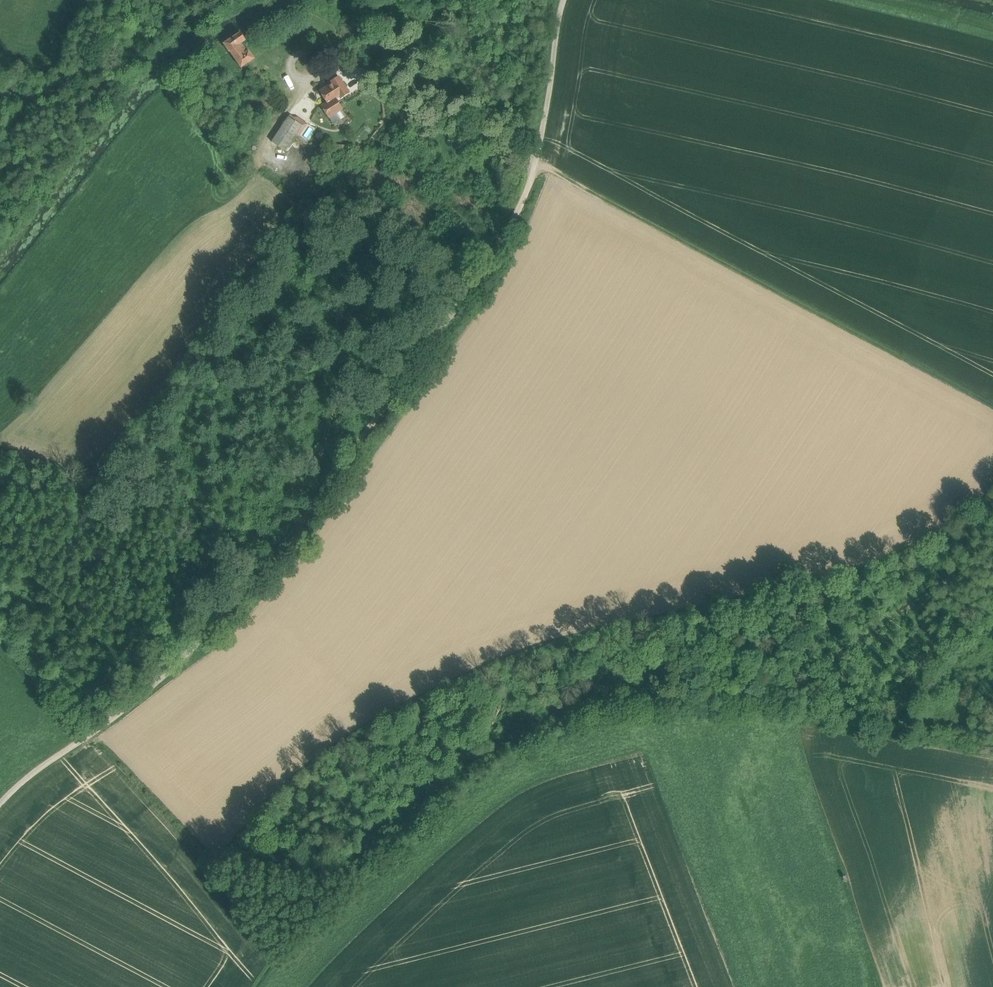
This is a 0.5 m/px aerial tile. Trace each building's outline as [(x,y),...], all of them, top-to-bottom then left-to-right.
[(241,32),(223,43),(229,52),(230,52),(240,67),(253,59),(248,50),(246,51),(241,43),(246,39),(241,32)] [(342,109),(335,99),(339,96),(340,97),(348,92),(338,77),(330,82),(331,84),(320,91),(328,103),(322,106),(329,117),(342,109)] [(346,115),(342,109),(329,117),(334,123),(346,115)] [(288,117),(271,142),(284,151),(295,135),(301,126),(288,117)] [(237,139),(242,143),(249,134),(245,131),(237,139)] [(306,142),(295,135),(284,151),(295,158),(306,142)]
